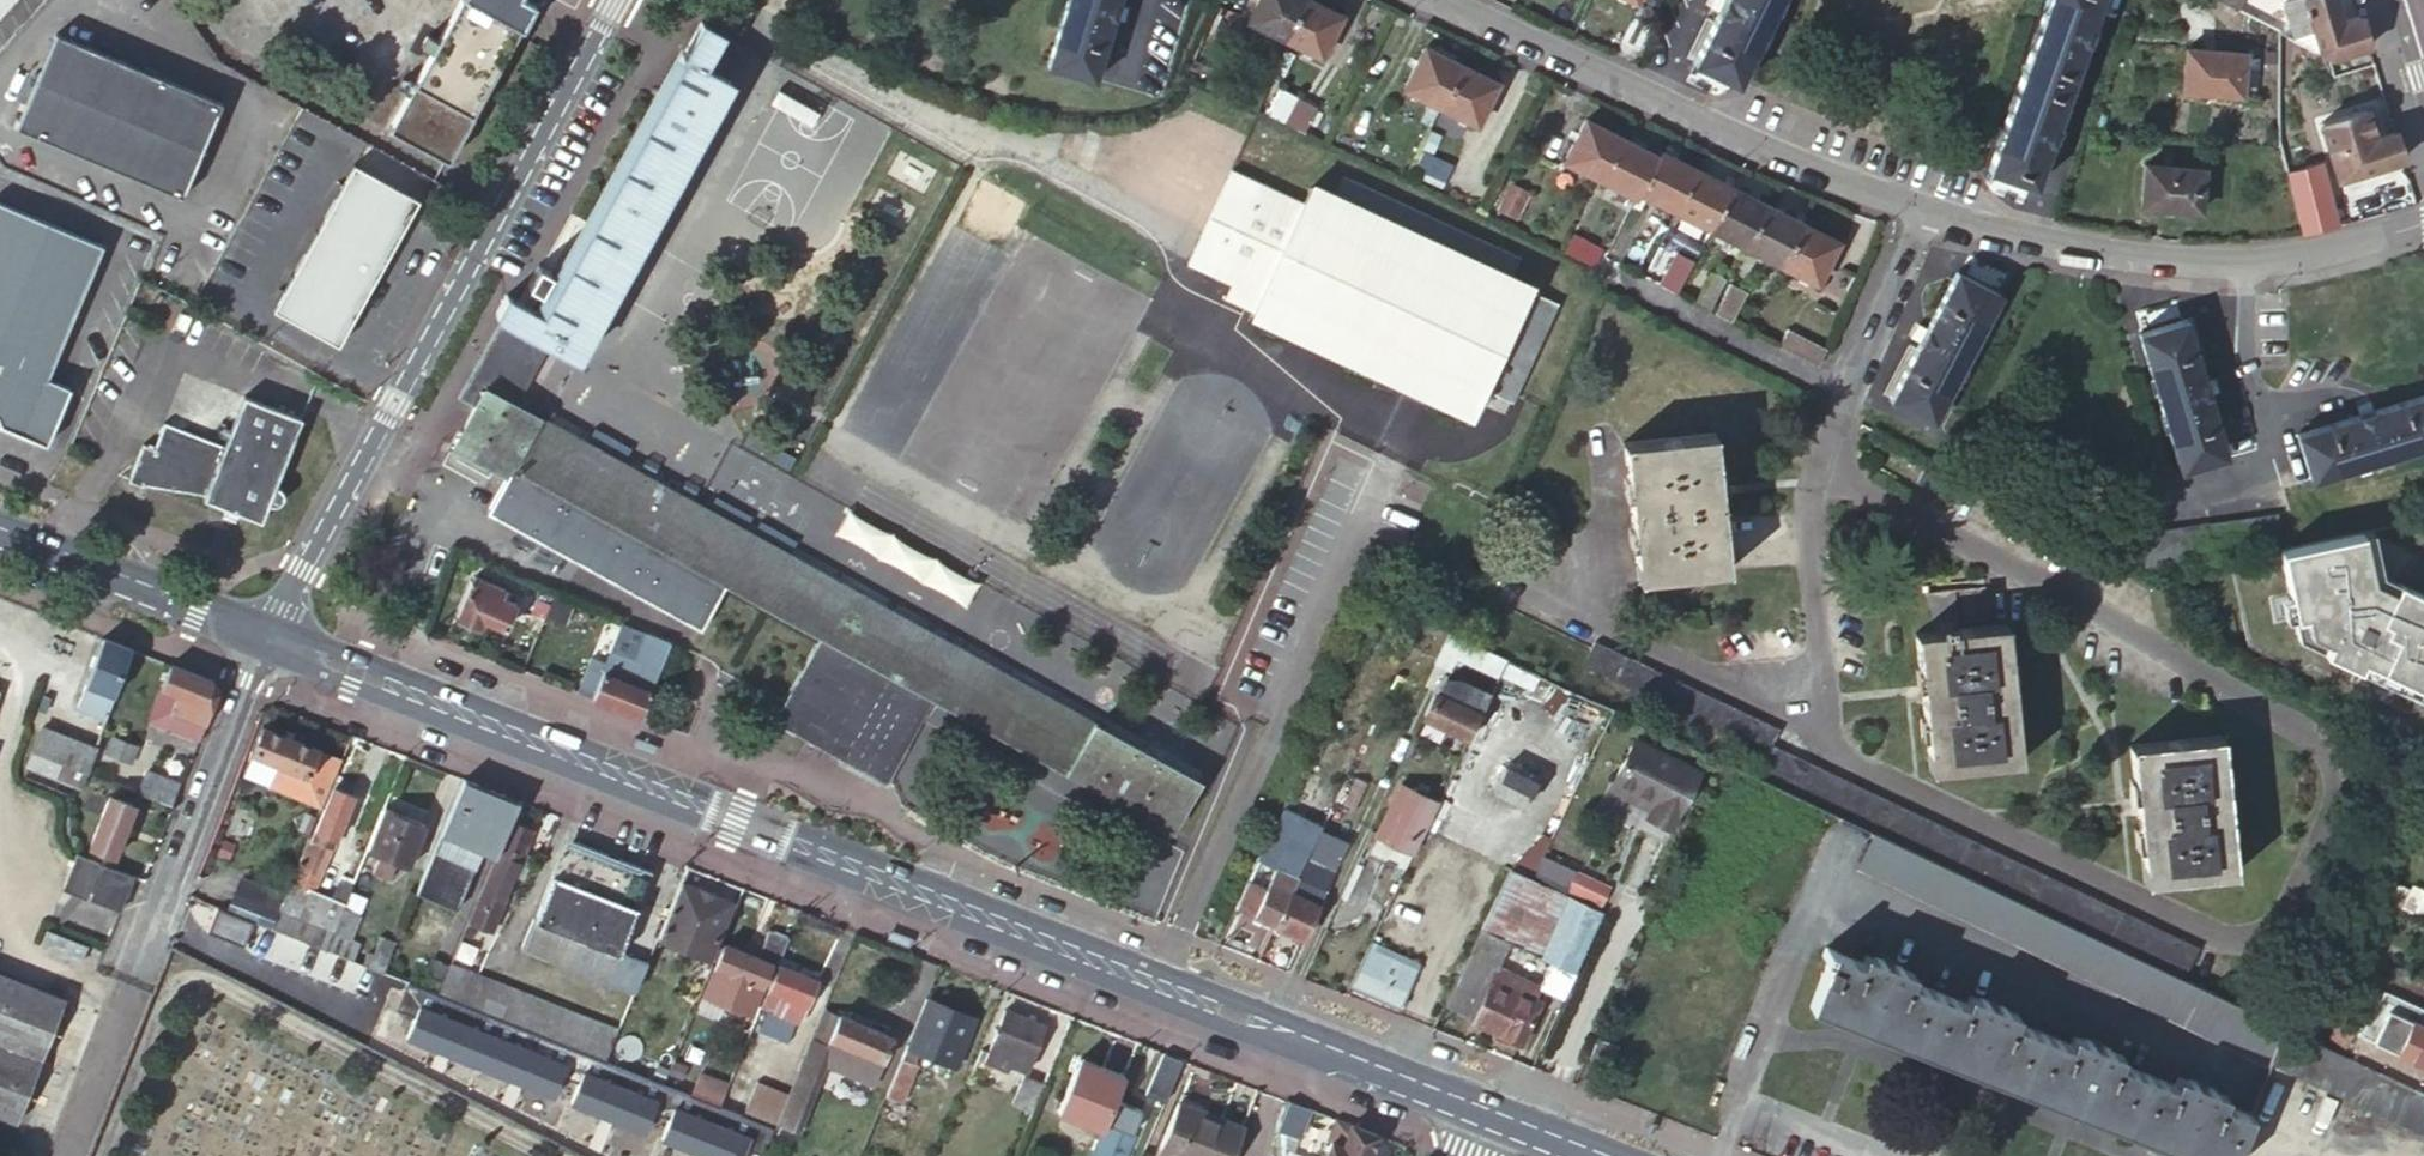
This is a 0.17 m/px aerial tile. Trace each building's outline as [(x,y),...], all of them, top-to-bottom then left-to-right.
[(13,0),(0,0),(0,15),(13,0)] [(389,127),(447,159),(522,25),(536,0),(535,0),(458,0),(389,127)] [(1114,5),(1116,0),(1066,0),(1046,64),(1091,78),(1110,20),(1114,5)] [(1303,0),(1257,0),(1247,20),(1284,38),(1303,0)] [(1303,0),(1284,38),(1318,55),(1337,17),(1303,0)] [(1693,63),(1735,83),(1775,0),(1723,0),(1693,63)] [(2023,70),(2068,87),(2099,0),(2049,0),(2023,70)] [(2235,11),(2240,0),(2213,0),(2235,11)] [(2356,17),(2340,22),(2333,0),(2294,0),(2281,4),(2285,19),(2294,17),(2299,35),(2310,32),(2317,53),(2327,59),(2365,48),(2356,17)] [(1125,8),(1114,5),(1110,20),(1121,23),(1125,8)] [(717,32),(697,21),(536,313),(504,295),(493,315),(500,319),(511,326),(540,342),(572,360),(728,79),(699,63),(717,32)] [(223,104),(59,32),(18,125),(183,197),(223,104)] [(1456,68),(1455,67),(1421,50),(1402,90),(1437,107),(1456,68)] [(2238,97),(2239,58),(2239,53),(2182,50),(2180,94),(2238,97)] [(2264,60),(2239,58),(2238,97),(2264,98),(2264,60)] [(1456,68),(1437,107),(1473,125),(1492,85),(1456,68)] [(2068,87),(2023,70),(1987,171),(2032,187),(2068,87)] [(1269,120),(1304,135),(1316,111),(1281,94),(1269,120)] [(2318,122),(2327,151),(2335,179),(2350,175),(2398,161),(2389,132),(2372,137),(2370,130),(2366,131),(2360,110),(2318,122)] [(1562,162),(1598,181),(1618,140),(1582,122),(1562,162)] [(1430,137),(1421,157),(1429,160),(1438,141),(1430,137)] [(1598,181),(1633,199),(1636,196),(1653,157),(1618,140),(1598,181)] [(1656,154),(1653,157),(1636,196),(1670,213),(1691,172),(1656,154)] [(1429,160),(1421,157),(1412,178),(1440,191),(1449,170),(1429,160)] [(348,161),(268,307),(333,343),(413,197),(348,161)] [(2321,164),(2286,173),(2303,237),(2338,231),(2321,164)] [(2203,171),(2146,166),(2142,208),(2200,213),(2203,171)] [(1691,172),(1670,213),(1707,231),(1727,190),(1691,172)] [(1260,300),(1301,208),(1229,175),(1187,267),(1230,287),(1260,300)] [(1527,197),(1508,188),(1496,214),(1516,223),(1527,197)] [(1762,208),(1727,190),(1707,231),(1742,249),(1762,208)] [(1308,193),(1301,208),(1260,300),(1254,313),(1474,417),(1530,294),(1308,193)] [(98,241),(0,201),(0,423),(43,440),(66,383),(44,373),(98,241)] [(1778,267),(1798,226),(1762,208),(1742,249),(1778,267)] [(1834,244),(1798,226),(1778,267),(1815,286),(1834,244)] [(1723,282),(1709,275),(1696,302),(1709,309),(1723,282)] [(1953,275),(1924,329),(1917,343),(1888,399),(1931,421),(1995,296),(1953,275)] [(1254,313),(1260,300),(1230,287),(1225,300),(1254,313)] [(1728,288),(1714,316),(1729,325),(1743,296),(1728,288)] [(511,326),(500,319),(457,397),(475,408),(479,402),(471,398),(511,326)] [(2205,396),(2201,382),(2183,323),(2137,336),(2178,473),(2224,458),(2205,396)] [(1917,343),(1924,329),(1914,324),(1908,338),(1917,343)] [(931,697),(1169,829),(1196,780),(508,402),(540,342),(511,326),(471,398),(479,402),(475,408),(452,447),(513,482),(519,472),(693,568),(817,636),(827,641),(797,693),(813,703),(796,735),(883,784),(931,697)] [(1815,370),(1822,351),(1783,331),(1775,348),(1815,370)] [(2212,379),(2201,382),(2205,396),(2217,393),(2212,379)] [(274,492),(303,424),(244,398),(223,448),(163,421),(152,445),(143,441),(126,478),(138,484),(139,482),(204,495),(201,501),(226,511),(224,517),(234,521),(237,515),(259,525),(266,509),(274,512),(277,510),(279,507),(282,502),(281,498),(279,494),(274,492)] [(2355,419),(2295,437),(2308,482),(2423,447),(2423,399),(2369,415),(2355,419)] [(2352,409),(2355,419),(2369,415),(2366,405),(2352,409)] [(1727,572),(1720,520),(1711,436),(1621,444),(1637,580),(1727,572)] [(2383,577),(2374,545),(2371,531),(2279,550),(2291,590),(2271,593),(2275,621),(2296,618),(2302,639),(2423,699),(2423,596),(2383,577)] [(501,593),(471,580),(455,619),(478,629),(481,622),(504,632),(514,606),(499,600),(501,593)] [(2003,625),(1988,626),(1957,630),(1953,590),(1926,592),(1930,632),(1913,634),(1928,771),(2019,761),(2003,625)] [(530,613),(543,619),(549,605),(535,599),(530,613)] [(1438,638),(1417,628),(1409,643),(1430,653),(1438,638)] [(1453,633),(1448,632),(1433,663),(1452,672),(1458,659),(1499,680),(1505,667),(1508,661),(1453,633)] [(574,694),(639,720),(669,644),(643,633),(623,683),(602,674),(604,667),(591,661),(589,668),(585,667),(574,694)] [(771,720),(796,735),(813,703),(797,693),(827,641),(817,636),(771,720)] [(107,715),(131,650),(102,638),(78,703),(107,715)] [(1764,764),(1756,780),(1871,835),(2086,938),(2184,984),(2200,951),(1772,748),(1779,735),(1594,646),(1579,678),(1764,764)] [(150,717),(199,737),(217,692),(211,681),(171,665),(150,717)] [(1534,680),(1505,667),(1499,680),(1528,693),(1534,680)] [(1422,721),(1467,743),(1489,699),(1449,678),(1437,690),(1422,721)] [(86,769),(96,744),(43,722),(33,746),(86,769)] [(316,811),(327,784),(306,774),(316,751),(263,728),(252,753),(277,765),(269,786),(267,790),(316,811)] [(141,744),(116,733),(110,749),(135,759),(141,744)] [(655,742),(636,737),(634,746),(653,751),(655,742)] [(2218,739),(2129,748),(2144,887),(2233,877),(2218,739)] [(1630,742),(1609,787),(1649,806),(1646,815),(1671,826),(1696,774),(1630,742)] [(1543,760),(1513,745),(1489,793),(1519,808),(1543,760)] [(86,769),(33,746),(25,766),(80,788),(86,769)] [(277,765),(252,753),(242,775),(269,786),(277,765)] [(137,790),(170,803),(179,781),(146,767),(137,790)] [(518,801),(461,779),(413,892),(454,910),(479,852),(493,857),(508,823),(518,801)] [(281,894),(268,927),(315,946),(323,949),(340,910),(349,886),(338,881),(331,900),(311,890),(323,861),(321,860),(331,838),(334,839),(353,797),(332,787),(314,833),(312,832),(299,864),(294,862),(281,894)] [(1411,855),(1436,806),(1398,787),(1375,836),(1411,855)] [(1649,806),(1609,787),(1606,795),(1646,815),(1649,806)] [(135,804),(107,793),(89,843),(116,853),(135,804)] [(421,825),(385,809),(367,849),(377,854),(370,871),(385,878),(393,861),(404,865),(421,825)] [(1671,826),(1646,815),(1642,822),(1668,835),(1671,826)] [(1308,852),(1319,830),(1297,819),(1285,842),(1308,852)] [(508,823),(493,857),(472,906),(494,915),(531,832),(508,823)] [(1272,926),(1301,940),(1347,843),(1319,830),(1308,852),(1306,856),(1272,926)] [(1528,880),(1547,840),(1539,836),(1507,870),(1528,880)] [(1156,914),(1174,850),(1146,842),(1128,907),(1156,914)] [(1235,907),(1272,926),(1306,856),(1286,847),(1266,888),(1249,879),(1235,907)] [(91,857),(71,849),(57,885),(77,893),(91,857)] [(112,907),(125,872),(97,859),(83,896),(112,907)] [(1600,913),(1528,880),(1507,870),(1478,930),(1506,943),(1550,964),(1573,974),(1580,957),(1589,936),(1600,913)] [(602,979),(614,951),(593,940),(611,897),(550,871),(531,916),(529,915),(517,943),(602,979)] [(1604,888),(1568,872),(1561,889),(1596,906),(1604,888)] [(239,877),(226,910),(268,927),(281,894),(239,877)] [(729,901),(679,880),(656,934),(706,955),(729,901)] [(2399,887),(2385,880),(2377,897),(2391,904),(2399,887)] [(2403,888),(2395,905),(2423,921),(2423,899),(2403,888)] [(593,940),(614,951),(634,907),(611,897),(593,940)] [(359,919),(340,910),(323,949),(341,956),(349,959),(355,946),(350,944),(359,919)] [(909,930),(890,925),(888,934),(907,939),(909,930)] [(315,946),(268,927),(261,947),(295,960),(299,949),(311,953),(315,946)] [(1478,930),(1442,1009),(1470,1021),(1493,971),(1506,943),(1478,930)] [(774,962),(784,938),(767,931),(757,955),(724,940),(700,996),(752,1017),(757,1003),(774,962)] [(87,948),(48,933),(42,948),(81,962),(87,948)] [(379,971),(392,941),(377,936),(370,951),(365,965),(379,971)] [(1602,942),(1589,936),(1580,957),(1593,963),(1602,942)] [(2267,1066),(2269,1061),(2280,1030),(2184,984),(2086,938),(2068,971),(2267,1066)] [(447,963),(392,941),(379,971),(434,993),(447,963)] [(1359,959),(1410,980),(1417,963),(1368,943),(1359,959)] [(329,984),(341,956),(323,949),(315,946),(311,953),(303,974),(329,984)] [(349,959),(365,965),(370,951),(355,946),(349,959)] [(1825,961),(1806,1009),(1914,1051),(1935,994),(1899,980),(1901,971),(1875,961),(1872,969),(1821,950),(1818,958),(1825,961)] [(602,979),(632,991),(644,964),(614,951),(602,979)] [(1359,959),(1346,990),(1398,1010),(1410,980),(1359,959)] [(814,980),(774,962),(757,1003),(799,1020),(814,980)] [(462,1004),(475,974),(447,963),(434,993),(462,1004)] [(1538,991),(1561,1001),(1573,974),(1550,964),(1538,991)] [(2365,985),(2423,1011),(2423,986),(2389,970),(2382,983),(2370,976),(2365,985)] [(44,1059),(69,998),(0,971),(0,1042),(44,1059)] [(1493,971),(1470,1021),(1495,1032),(1493,1036),(1517,1047),(1537,1003),(1532,1000),(1535,990),(1493,971)] [(616,1030),(475,974),(462,1004),(604,1059),(616,1030)] [(1914,1051),(2015,1091),(2017,1091),(2040,1035),(2001,1020),(2005,1011),(1977,1001),(1974,1009),(1935,994),(1914,1051)] [(926,998),(881,1105),(888,1109),(891,1102),(896,1104),(913,1065),(910,1063),(915,1051),(951,1066),(970,1019),(926,998)] [(986,1051),(979,1048),(971,1068),(991,1076),(996,1065),(1006,1069),(1008,1064),(1025,1071),(1045,1025),(1005,1008),(986,1051)] [(827,1044),(811,1036),(786,1095),(775,1121),(797,1130),(825,1065),(872,1085),(891,1037),(839,1015),(827,1044)] [(2343,1060),(2322,1050),(2280,1030),(2269,1061),(2423,1136),(2423,1099),(2343,1060)] [(2416,1062),(2356,1034),(2343,1060),(2423,1099),(2423,1047),(2416,1062)] [(2079,1050),(2040,1035),(2017,1091),(2124,1132),(2145,1076),(2106,1060),(2109,1052),(2082,1041),(2079,1050)] [(44,1059),(0,1042),(0,1110),(21,1118),(44,1059)] [(1588,1060),(1605,1067),(1611,1050),(1594,1044),(1588,1060)] [(1104,1120),(1123,1075),(1077,1056),(1055,1109),(1100,1130),(1104,1120)] [(697,1071),(688,1093),(716,1104),(723,1087),(725,1083),(697,1071)] [(2186,1155),(2232,1155),(2248,1115),(2210,1101),(2213,1092),(2187,1082),(2184,1090),(2145,1076),(2124,1132),(2186,1155)] [(1028,1114),(1041,1084),(1023,1077),(1010,1106),(1028,1114)] [(746,1116),(773,1127),(775,1121),(786,1095),(756,1083),(742,1114),(746,1116)] [(723,1087),(716,1104),(720,1106),(733,1110),(740,1094),(723,1087)] [(716,1104),(688,1093),(679,1113),(712,1126),(720,1106),(716,1104)] [(1242,1128),(1178,1101),(1159,1150),(1174,1155),(1230,1155),(1242,1128)] [(1310,1109),(1289,1101),(1277,1128),(1277,1129),(1299,1137),(1310,1109)] [(703,1149),(719,1155),(729,1155),(746,1116),(742,1114),(733,1110),(720,1106),(712,1126),(703,1149)] [(773,1127),(746,1116),(729,1155),(761,1155),(773,1127)] [(1324,1155),(1365,1155),(1374,1134),(1334,1118),(1328,1134),(1332,1137),(1324,1155)] [(1089,1155),(1123,1155),(1132,1133),(1104,1120),(1100,1130),(1089,1155)] [(828,1132),(821,1129),(818,1137),(825,1140),(828,1132)]
